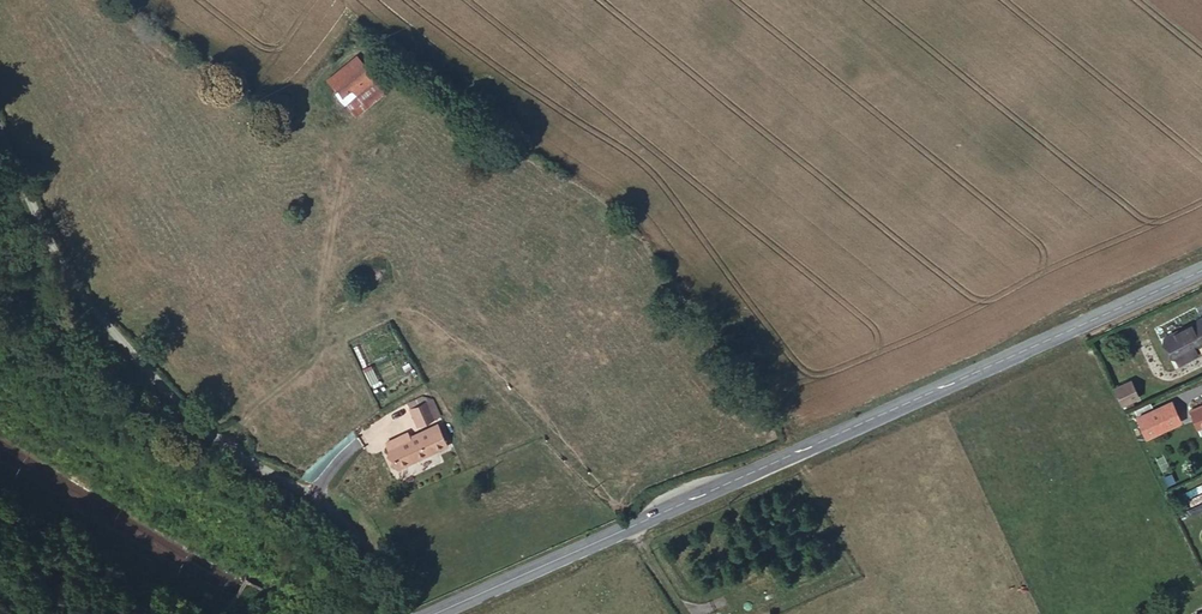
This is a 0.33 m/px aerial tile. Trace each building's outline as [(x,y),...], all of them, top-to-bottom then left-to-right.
[(338,87),(369,62),(362,56),(333,81),(338,87)] [(372,59),(369,62),(338,87),(346,98),(380,70),(372,59)] [(1175,359),(1197,350),(1194,343),(1201,339),(1201,313),(1176,324),(1178,329),(1164,334),(1175,359)] [(1176,324),(1162,330),(1164,334),(1178,329),(1176,324)] [(1123,401),(1137,395),(1133,386),(1119,393),(1123,401)] [(1175,418),(1167,400),(1133,415),(1142,435),(1175,418)] [(429,401),(416,407),(426,429),(447,419),(441,404),(435,401),(429,401)] [(408,446),(397,451),(402,463),(452,439),(445,428),(419,440),(415,435),(405,440),(408,446)] [(394,445),(397,451),(408,446),(405,440),(394,445)] [(752,610),(753,608),(753,607),(753,605),(752,603),(751,602),(749,602),(747,601),(745,602),(744,603),(743,604),(743,606),(743,608),(743,609),(744,611),(746,612),(747,612),(749,612),(751,611),(752,610)]
